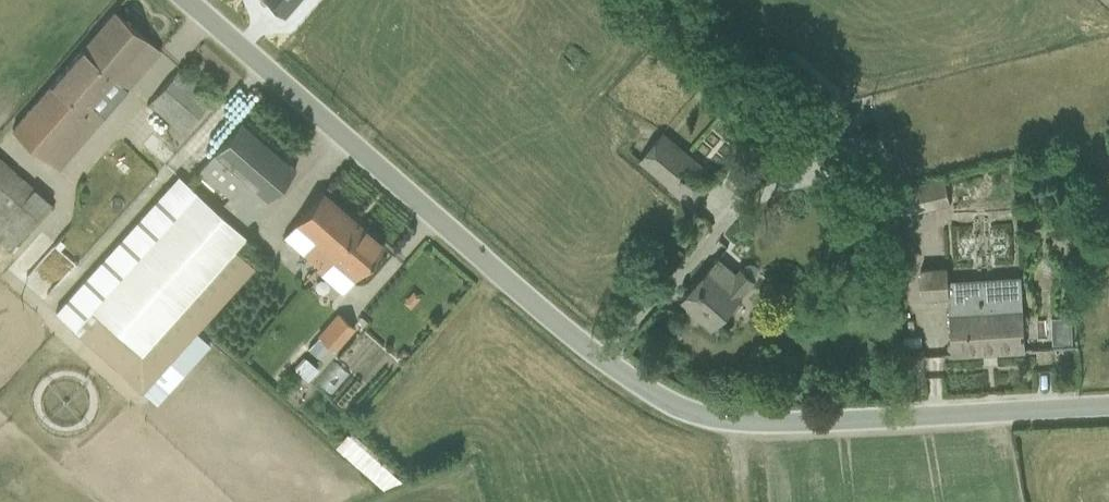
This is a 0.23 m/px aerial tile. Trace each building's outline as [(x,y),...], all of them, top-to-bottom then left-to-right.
[(303,0),(266,0),(288,18),(303,0)] [(58,162),(157,47),(110,6),(10,122),(58,162)] [(179,63),(147,100),(174,123),(206,86),(179,63)] [(138,113),(125,127),(155,153),(167,140),(138,113)] [(231,116),(193,160),(224,186),(214,197),(191,177),(86,300),(137,343),(289,165),(231,116)] [(659,122),(636,151),(690,192),(712,164),(659,122)] [(5,236),(43,191),(0,156),(0,231),(5,236)] [(895,190),(902,217),(952,204),(945,178),(895,190)] [(279,237),(313,265),(354,216),(320,188),(279,237)] [(341,288),(382,239),(354,216),(313,265),(341,288)] [(714,326),(755,279),(723,251),(681,298),(714,326)] [(954,352),(1025,348),(1021,274),(951,277),(954,352)] [(334,304),(316,324),(334,339),(351,318),(334,304)] [(1071,315),(1051,316),(1052,343),(1073,342),(1071,315)] [(341,336),(335,349),(348,354),(353,341),(341,336)] [(280,370),(301,377),(307,359),(287,352),(280,370)] [(333,354),(313,373),(328,389),(348,369),(333,354)] [(334,428),(320,444),(371,490),(385,475),(334,428)]
